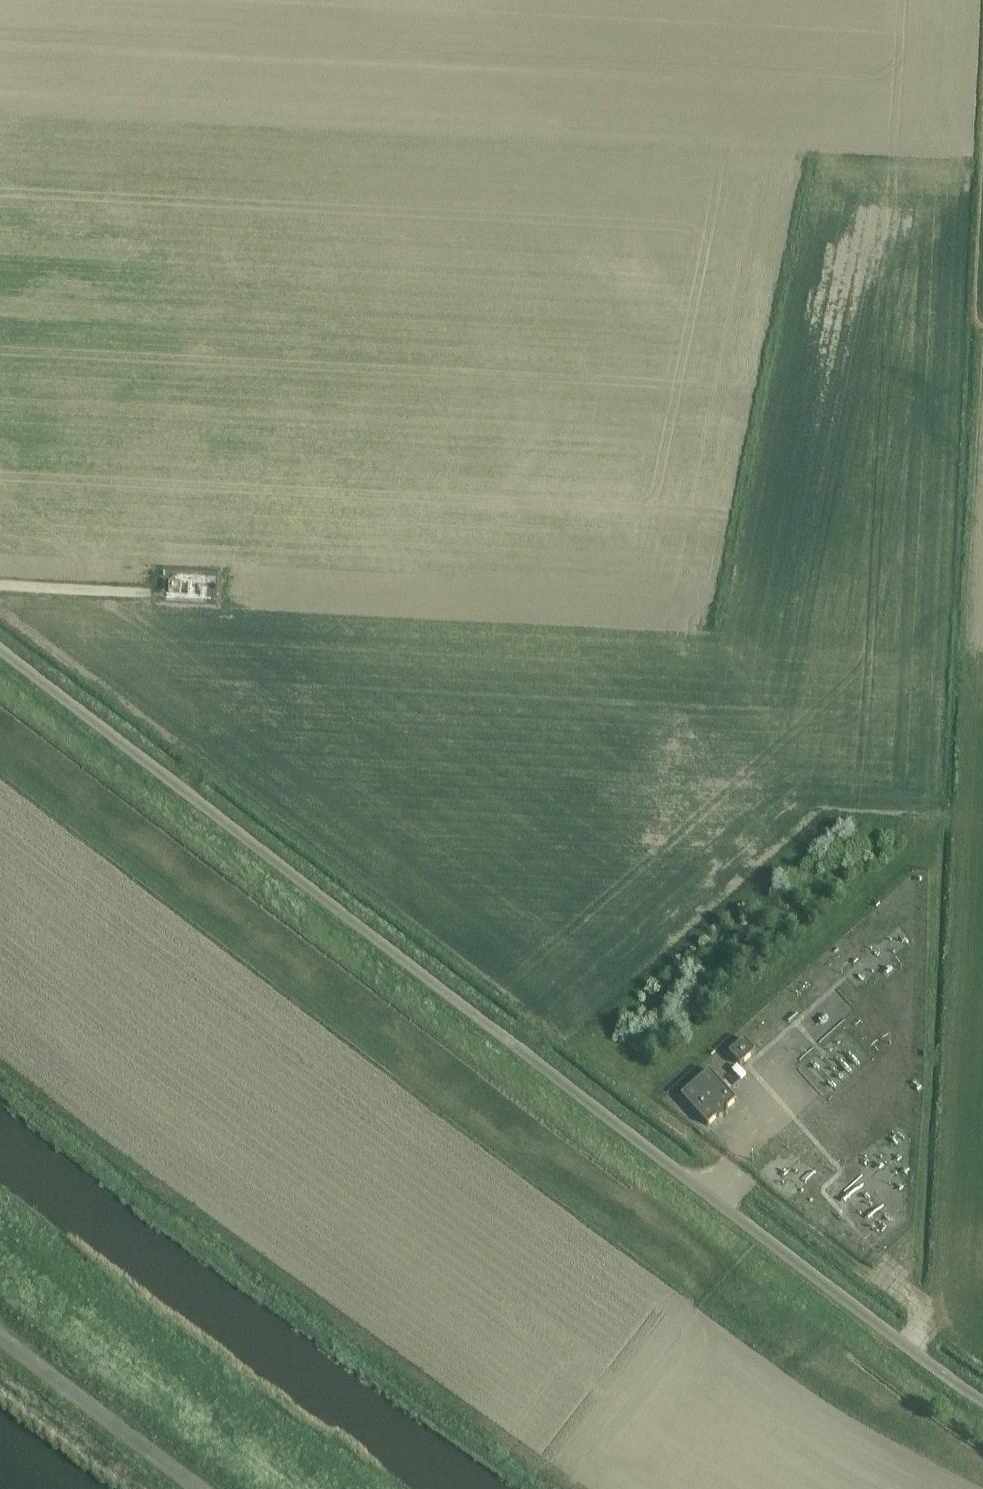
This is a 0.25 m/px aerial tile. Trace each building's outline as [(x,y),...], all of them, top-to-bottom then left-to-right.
[(180,593),(181,583),(170,583),(170,592),(180,593)] [(745,1040),(729,1053),(741,1066),(757,1053),(745,1040)] [(736,1101),(711,1071),(682,1095),(708,1126),(719,1117),(728,1118),(728,1109),(736,1101)]
